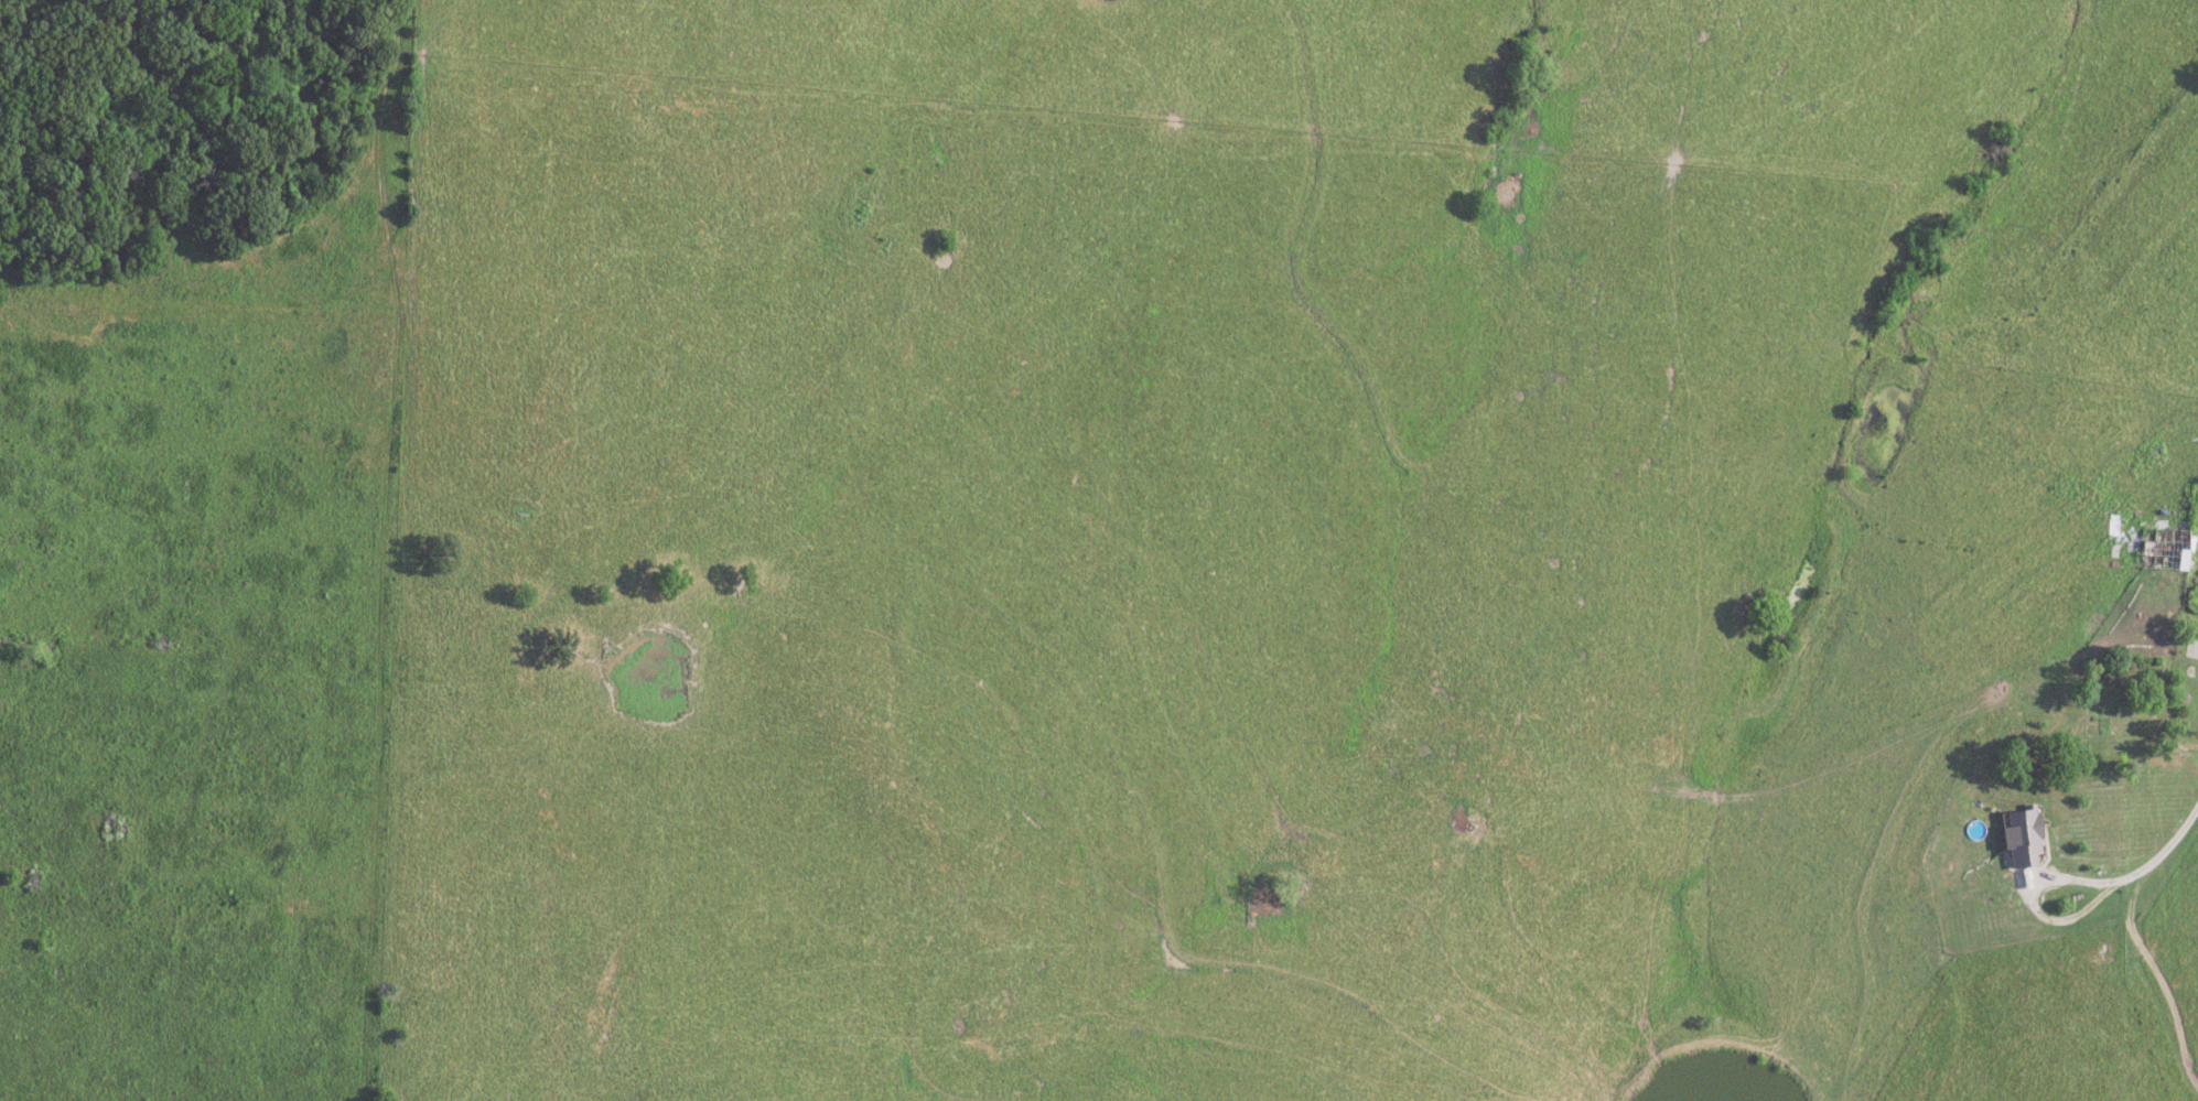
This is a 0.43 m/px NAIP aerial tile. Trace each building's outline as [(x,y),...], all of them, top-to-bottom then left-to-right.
[(2189,569),(2189,527),(2144,527),(2144,569),(2189,569)]
